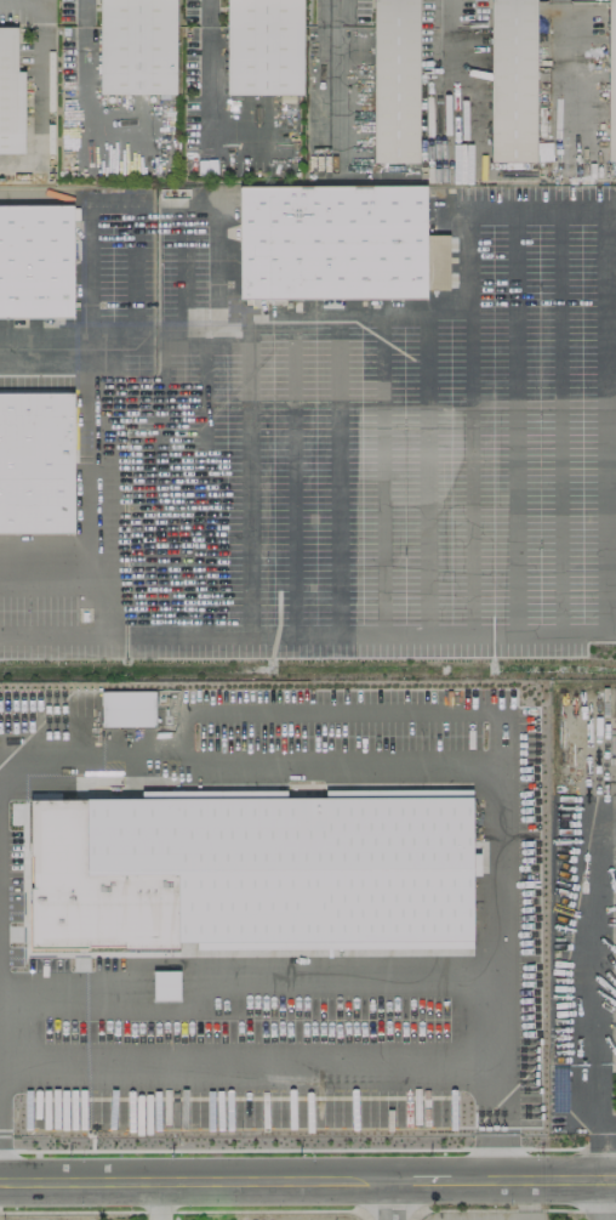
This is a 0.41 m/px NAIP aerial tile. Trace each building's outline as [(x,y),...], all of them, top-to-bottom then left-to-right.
[(99,92),(99,0),(174,0),(173,93),(99,92)] [(227,92),(227,0),(302,0),(301,93),(227,92)] [(371,163),(371,0),(417,0),(416,163),(371,163)] [(489,161),(489,0),(534,0),(534,161),(489,161)] [(604,161),(605,0),(615,0),(615,161),(604,161)] [(22,153),(0,153),(0,27),(15,27),(15,72),(23,72),(22,153)] [(236,301),(235,187),(423,186),(423,236),(424,289),(424,300),(236,301)] [(70,319),(0,319),(0,205),(70,205),(70,319)] [(423,236),(446,236),(447,289),(424,289),(423,236)] [(72,533),(0,533),(0,391),(70,391),(72,533)] [(154,727),(155,691),(103,690),(102,726),(154,727)] [(29,799),(469,796),(470,940),(177,941),(177,948),(124,949),(124,944),(89,944),(89,947),(29,947),(29,799)] [(179,970),(153,970),(154,1000),(179,1000),(179,970)]
